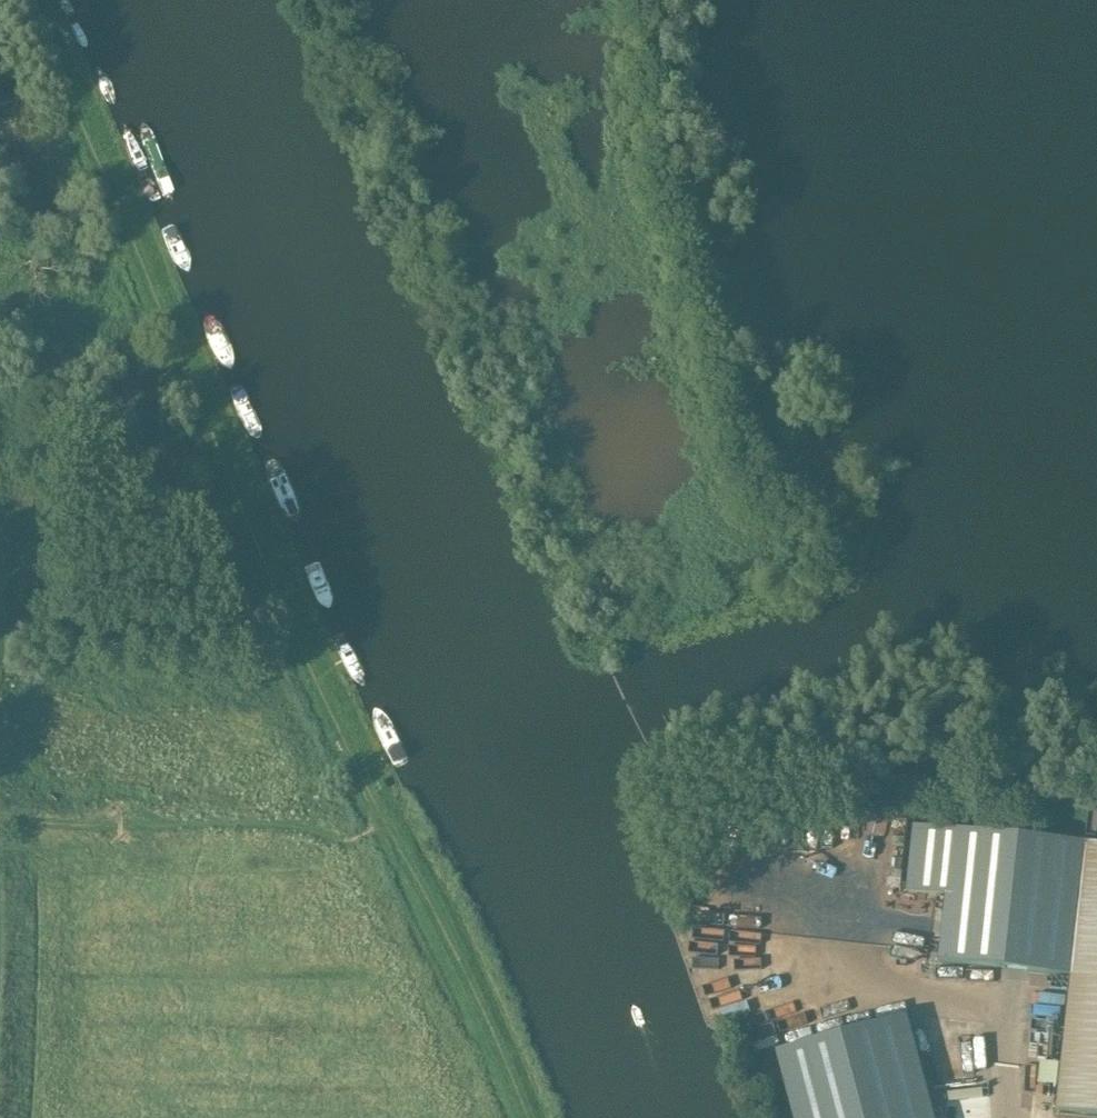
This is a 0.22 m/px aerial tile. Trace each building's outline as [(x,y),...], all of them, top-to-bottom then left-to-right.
[(914,824),(907,890),(947,895),(940,961),(1072,975),(1058,1110),(1096,1114),(1096,844),(914,824)] [(777,1050),(795,1117),(933,1117),(906,1016),(777,1050)]
